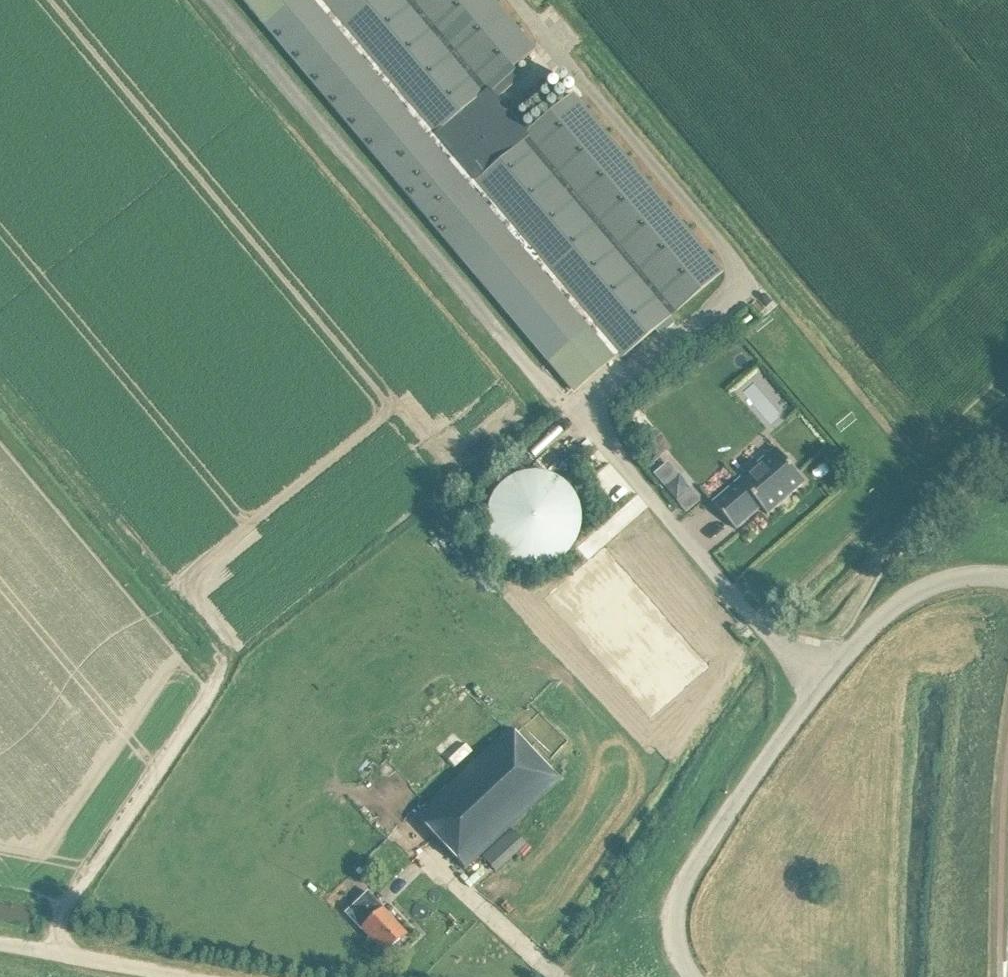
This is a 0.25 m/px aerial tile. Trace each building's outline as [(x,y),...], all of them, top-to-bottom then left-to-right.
[(492,0),(242,0),(571,389),(616,351),(619,354),(719,269),(572,94),(525,133),(496,99),(520,78),(513,69),(535,50),(492,0)] [(784,456),(776,447),(712,502),(736,529),(761,507),(768,515),(806,482),(793,468),(794,463),(789,457),(784,456)] [(537,566),(546,565),(555,561),(563,556),(570,549),(575,541),(579,532),(580,522),(580,513),(578,503),(574,495),(568,487),(565,484),(561,481),(552,476),(543,473),(534,472),(524,473),(515,475),(507,480),(499,486),(493,493),(489,502),(486,511),(485,521),(487,530),(490,539),(495,548),(501,555),(509,560),(518,564),(527,566),(537,566)] [(671,663),(687,647),(679,640),(663,655),(671,663)] [(657,660),(646,669),(662,688),(673,678),(657,660)] [(464,869),(559,780),(510,728),(416,816),(451,854),(464,869)] [(491,872),(521,845),(508,831),(478,859),(491,872)] [(405,935),(392,922),(394,921),(367,892),(344,913),(360,930),(362,929),(385,954),(405,935)]
